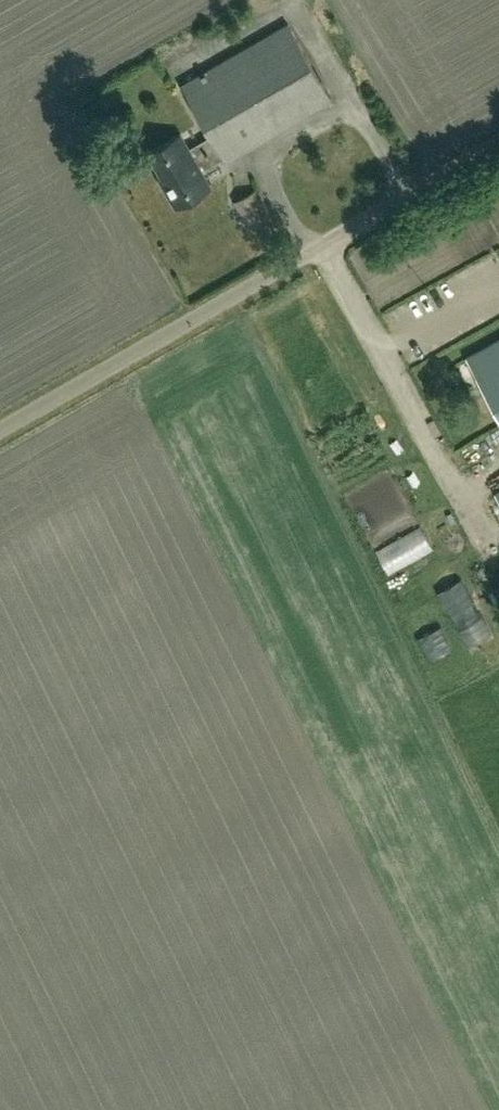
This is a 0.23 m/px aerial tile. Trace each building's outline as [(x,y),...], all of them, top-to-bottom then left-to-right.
[(226,162),(334,99),(289,22),(182,85),(211,135),(188,148),(180,134),(149,152),(164,177),(161,179),(176,206),(210,186),(201,170),(224,157),(226,162)] [(467,357),(498,415),(498,339),(467,357)]
